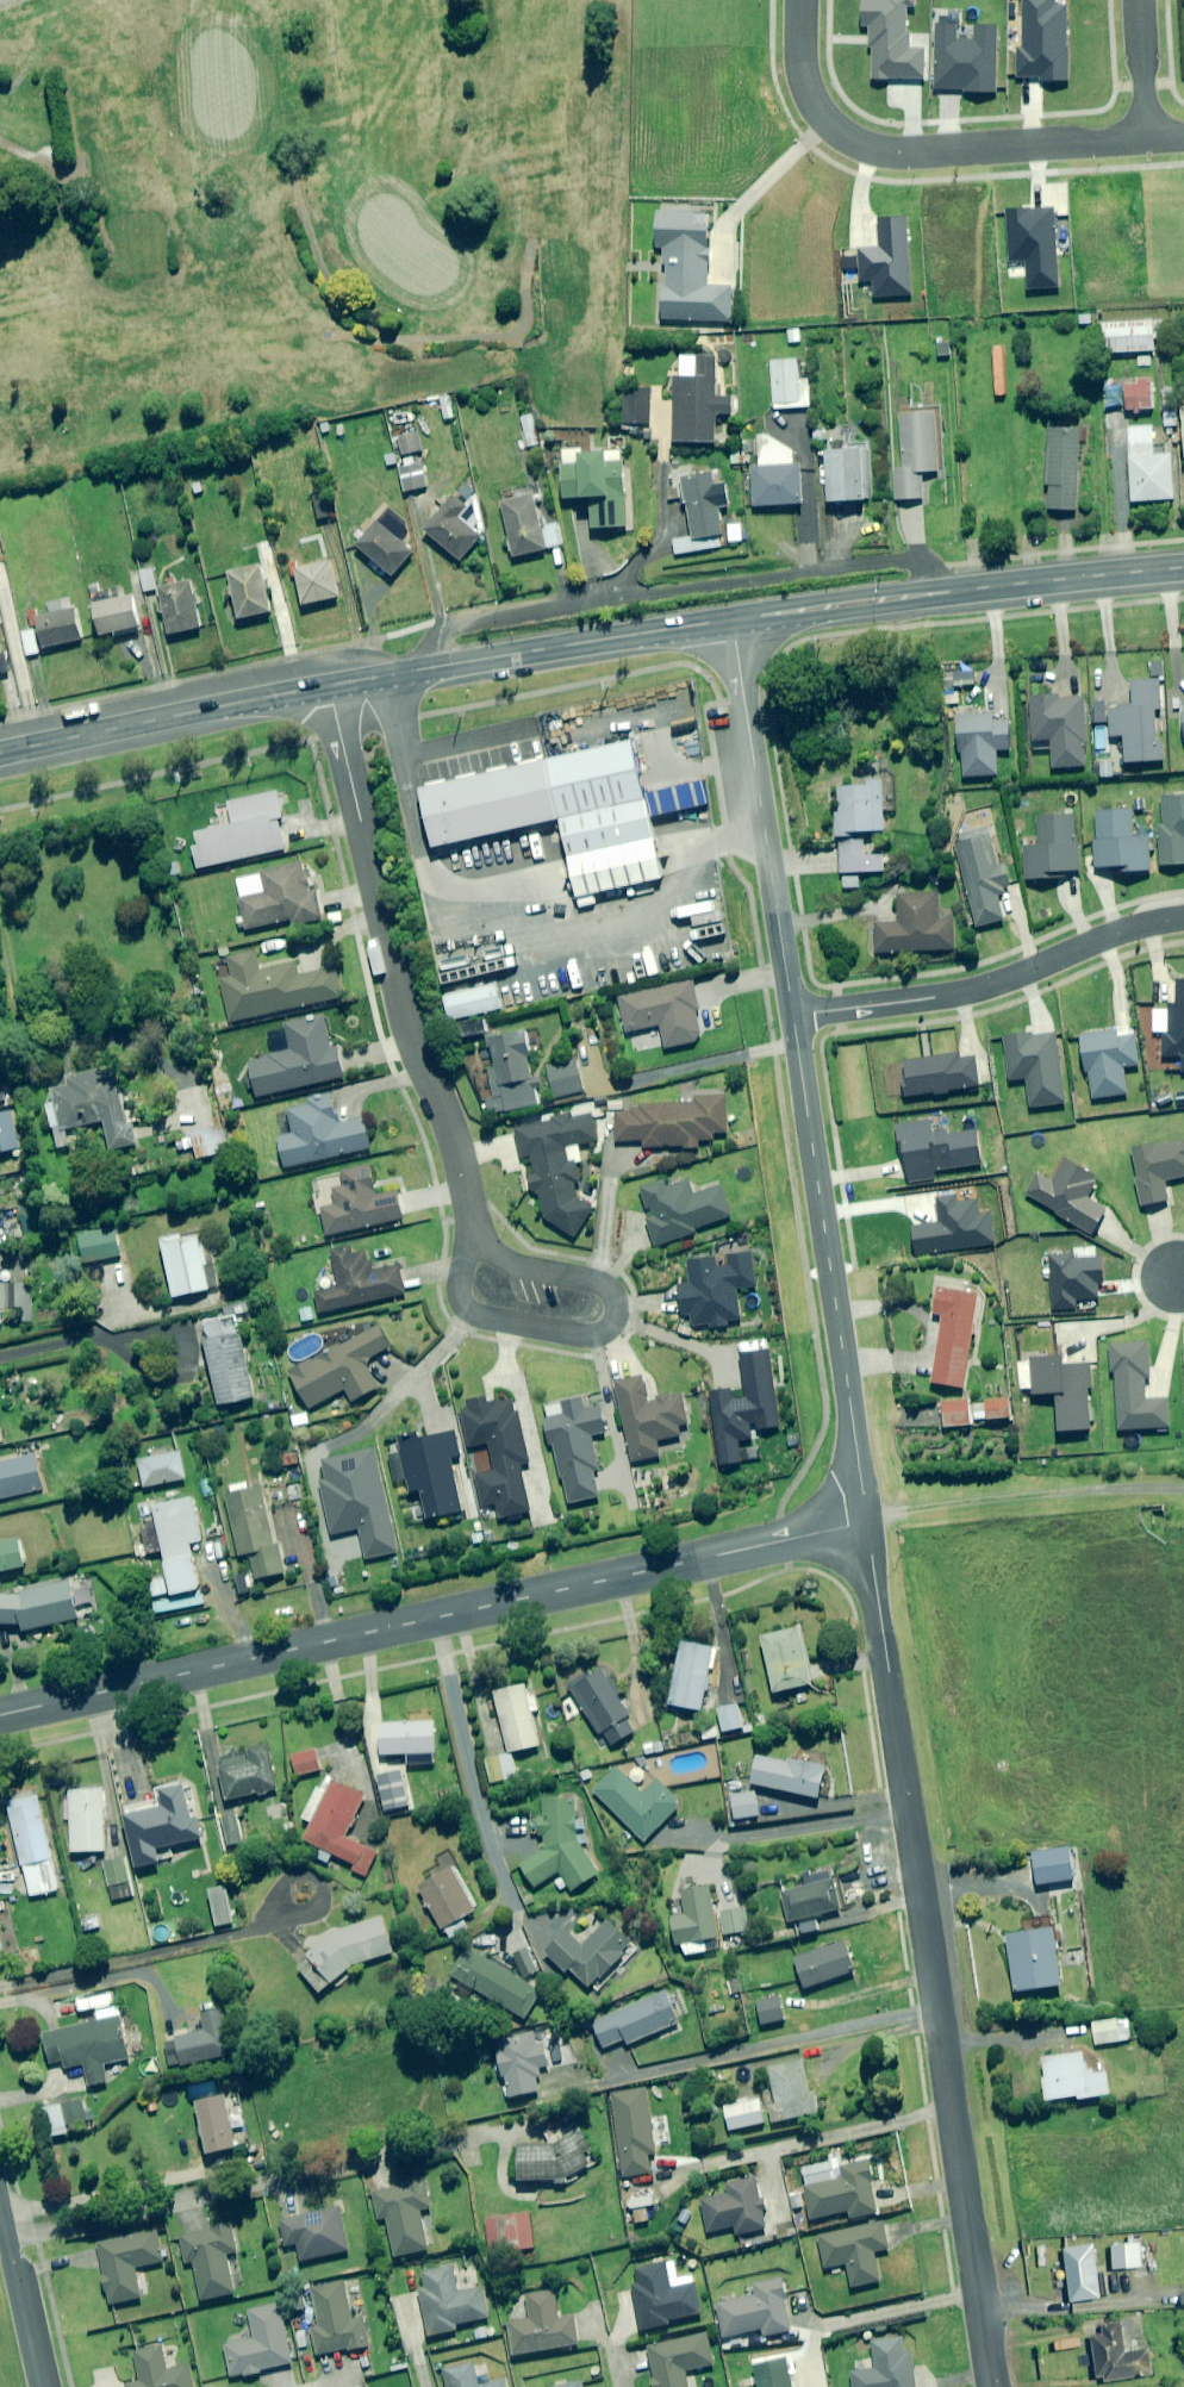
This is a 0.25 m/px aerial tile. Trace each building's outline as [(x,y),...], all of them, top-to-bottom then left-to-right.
[(922,78),(922,48),(907,48),(908,35),(906,35),(907,0),(862,0),(862,24),(868,24),(868,45),(873,45),(873,77),(922,78)] [(1018,77),(1042,78),(1042,81),(1067,81),(1067,47),(1065,47),(1066,5),(1055,5),(1055,0),(1025,0),(1025,49),(1018,49),(1018,77)] [(954,22),(935,22),(934,88),(964,88),(964,92),(995,92),(996,25),(976,24),(976,40),(954,39),(954,22)] [(1059,288),(1054,207),(1006,210),(1009,259),(1026,258),(1028,289),(1059,288)] [(663,247),(660,317),(733,321),(734,287),(705,286),(708,214),(655,212),(654,247),(663,247)] [(911,294),(903,217),(877,219),(880,246),(857,248),(860,279),(872,278),(874,298),(911,294)] [(1155,351),(1153,321),(1103,324),(1104,353),(1155,351)] [(947,338),(936,339),(939,357),(950,356),(947,338)] [(700,375),(679,374),(677,438),(720,439),(721,413),(736,413),(737,392),(721,391),(722,354),(701,353),(700,375)] [(799,380),(798,360),(772,361),(775,409),(810,407),(809,380),(799,380)] [(1152,409),(1151,382),(1126,383),(1127,410),(1152,409)] [(650,430),(652,390),(626,389),(624,429),(650,430)] [(452,395),(439,399),(443,411),(456,407),(452,395)] [(940,471),(936,412),(900,414),(903,469),(895,469),(896,500),(925,498),(923,472),(940,471)] [(537,445),(532,416),(522,417),(528,447),(537,445)] [(1080,428),(1049,427),(1048,509),(1078,510),(1080,428)] [(1154,455),(1153,427),(1129,428),(1132,502),(1174,500),(1172,455),(1154,455)] [(563,428),(549,429),(550,442),(564,441),(563,428)] [(829,502),(872,500),(869,442),(847,443),(846,436),(840,436),(839,429),(814,430),(814,441),(827,440),(828,453),(826,453),(829,502)] [(795,451),(760,431),(761,467),(753,467),(755,507),(804,504),(802,465),(795,465),(795,451)] [(422,450),(418,434),(398,440),(402,456),(422,450)] [(741,448),(731,448),(732,465),(742,464),(741,448)] [(582,449),(565,450),(566,466),(562,467),(564,499),(590,498),(592,529),(627,527),(622,452),(582,454),(582,449)] [(692,478),(690,466),(669,468),(672,499),(683,498),(684,505),(689,505),(693,538),(675,540),(677,553),(724,547),(715,475),(692,478)] [(428,487),(424,471),(403,476),(407,492),(428,487)] [(543,527),(536,495),(502,503),(515,557),(563,545),(558,524),(543,527)] [(331,517),(327,496),(314,498),(319,519),(331,517)] [(462,560),(466,555),(476,563),(484,553),(479,549),(486,541),(481,537),(459,518),(468,508),(454,497),(426,531),(462,560)] [(418,549),(377,516),(355,543),(396,576),(418,549)] [(743,524),(730,525),(731,542),(744,541),(743,524)] [(341,594),(332,557),(294,566),(303,603),(341,594)] [(274,609),(263,561),(228,569),(239,617),(274,609)] [(158,589),(153,568),(141,571),(145,592),(158,589)] [(203,625),(191,576),(157,584),(169,633),(203,625)] [(135,593),(93,601),(100,634),(141,625),(135,593)] [(84,637),(76,605),(38,615),(46,646),(84,637)] [(34,631),(23,633),(27,654),(38,652),(34,631)] [(1162,711),(1160,680),(1132,682),(1133,708),(1109,709),(1111,736),(1124,736),(1126,763),(1165,761),(1164,741),(1157,742),(1155,711),(1162,711)] [(1084,697),(1031,699),(1033,741),(1052,740),(1053,768),(1087,767),(1084,697)] [(993,722),(993,715),(957,716),(958,752),(963,752),(963,777),(998,776),(998,750),(1010,750),(1009,722),(993,722)] [(1106,744),(1105,727),(1091,728),(1092,744),(1106,744)] [(626,737),(528,758),(542,820),(558,891),(655,870),(626,737)] [(528,758),(411,784),(424,846),(542,820),(528,758)] [(841,813),(835,813),(836,838),(840,837),(842,874),(884,871),(883,859),(865,860),(864,832),(885,831),(883,781),(869,781),(869,786),(840,787),(841,813)] [(281,817),(275,792),(229,803),(234,823),(196,832),(199,845),(193,847),(198,869),(284,849),(277,818),(281,817)] [(1160,798),(1161,826),(1159,826),(1160,865),(1183,864),(1183,797),(1160,798)] [(1131,811),(1095,812),(1095,844),(1091,844),(1092,868),(1109,868),(1109,872),(1149,871),(1148,838),(1131,839),(1131,811)] [(1021,848),(1026,883),(1061,879),(1061,875),(1079,873),(1072,815),(1035,819),(1038,846),(1021,848)] [(999,907),(997,897),(1005,895),(1004,889),(1010,888),(1004,865),(997,867),(989,837),(955,845),(976,929),(1003,922),(999,907)] [(308,891),(302,864),(262,873),(266,894),(240,900),(246,929),(292,920),(293,926),(322,920),(315,890),(308,891)] [(938,923),(936,894),(896,896),(898,924),(873,925),(875,954),(955,949),(953,922),(938,923)] [(230,1022),(306,1006),(307,1012),(329,1007),(328,1001),(342,998),(336,970),(302,977),(299,962),(260,971),(256,955),(228,961),(232,979),(221,981),(230,1022)] [(695,1042),(700,1033),(695,1012),(699,1011),(698,1007),(693,981),(617,997),(625,1034),(660,1027),(664,1048),(695,1042)] [(1177,981),(1177,1005),(1171,1005),(1170,1034),(1164,1034),(1163,1058),(1182,1059),(1182,1074),(1183,1074),(1183,981),(1177,981)] [(504,1008),(498,984),(446,997),(452,1021),(504,1008)] [(330,1049),(323,1017),(284,1026),(290,1051),(266,1056),(267,1059),(249,1063),(256,1096),(343,1077),(336,1047),(330,1049)] [(488,1033),(486,1020),(462,1025),(464,1037),(488,1033)] [(1116,1030),(1077,1037),(1084,1076),(1087,1076),(1092,1101),(1127,1095),(1123,1069),(1139,1066),(1133,1036),(1118,1039),(1116,1030)] [(533,1058),(527,1031),(490,1039),(497,1068),(490,1069),(497,1099),(487,1101),(490,1115),(540,1105),(530,1059),(533,1058)] [(1064,1105),(1055,1033),(1003,1040),(1009,1083),(1026,1081),(1029,1109),(1064,1105)] [(976,1057),(961,1060),(960,1054),(902,1063),(908,1098),(981,1087),(976,1057)] [(584,1091),(577,1060),(548,1067),(556,1098),(584,1091)] [(131,1123),(119,1066),(70,1078),(72,1086),(53,1091),(56,1104),(48,1106),(54,1132),(104,1121),(111,1150),(136,1145),(131,1123)] [(642,1142),(642,1150),(698,1148),(697,1140),(714,1140),(714,1134),(729,1134),(728,1094),(696,1095),(696,1103),(641,1105),(641,1111),(614,1112),(615,1143),(642,1142)] [(339,1123),(333,1099),(287,1109),(293,1134),(277,1138),(284,1168),(370,1148),(363,1118),(339,1123)] [(575,1184),(582,1182),(578,1162),(584,1161),(581,1146),(600,1141),(593,1111),(516,1129),(523,1159),(531,1158),(534,1173),(527,1175),(531,1194),(539,1192),(545,1219),(575,1238),(593,1210),(579,1201),(575,1184)] [(11,1113),(0,1115),(0,1153),(19,1149),(11,1113)] [(194,1148),(197,1161),(224,1156),(222,1145),(228,1144),(223,1122),(190,1129),(192,1135),(176,1138),(179,1151),(194,1148)] [(931,1122),(894,1127),(898,1159),(904,1158),(908,1183),(934,1179),(933,1173),(982,1165),(977,1132),(948,1136),(947,1132),(933,1134),(931,1122)] [(1132,1150),(1141,1208),(1168,1203),(1165,1182),(1183,1179),(1183,1142),(1132,1150)] [(1098,1179),(1067,1161),(1053,1184),(1038,1175),(1025,1196),(1091,1235),(1106,1210),(1086,1198),(1098,1179)] [(376,1197),(369,1167),(341,1174),(344,1187),(331,1190),(335,1206),(320,1210),(326,1236),(403,1219),(396,1192),(376,1197)] [(665,1181),(639,1190),(646,1212),(651,1210),(653,1218),(646,1220),(655,1247),(695,1234),(694,1230),(733,1217),(723,1187),(694,1196),(690,1182),(667,1189),(665,1181)] [(912,1227),(916,1254),(994,1244),(989,1212),(979,1214),(977,1201),(957,1204),(956,1196),(936,1199),(940,1223),(912,1227)] [(40,1235),(32,1205),(17,1209),(25,1239),(40,1235)] [(118,1256),(111,1227),(78,1235),(85,1264),(118,1256)] [(183,1240),(182,1236),(161,1241),(174,1297),(220,1287),(216,1268),(208,1270),(201,1236),(183,1240)] [(367,1248),(331,1256),(338,1288),(314,1294),(318,1314),(405,1295),(399,1266),(372,1272),(367,1248)] [(756,1289),(751,1254),(729,1257),(730,1267),(717,1269),(716,1258),(688,1263),(692,1285),(677,1287),(682,1317),(691,1316),(693,1327),(711,1324),(712,1328),(728,1326),(727,1323),(742,1320),(738,1291),(756,1289)] [(1073,1254),(1049,1255),(1053,1309),(1076,1308),(1075,1298),(1098,1296),(1097,1281),(1102,1280),(1100,1258),(1073,1259),(1073,1254)] [(10,1322),(29,1322),(30,1285),(0,1285),(0,1322),(10,1322)] [(982,1297),(939,1289),(935,1314),(943,1316),(931,1383),(966,1388),(982,1297)] [(239,1335),(235,1319),(207,1325),(210,1341),(205,1342),(219,1406),(256,1398),(242,1334),(239,1335)] [(390,1348),(380,1327),(289,1371),(307,1410),(346,1391),(351,1401),(378,1388),(365,1361),(390,1348)] [(1166,1339),(1109,1342),(1115,1433),(1172,1430),(1166,1339)] [(780,1426),(769,1350),(738,1355),(744,1398),(731,1400),(729,1389),(709,1392),(720,1465),(741,1461),(738,1443),(752,1441),(751,1430),(780,1426)] [(1089,1355),(1027,1356),(1028,1395),(1056,1394),(1057,1433),(1091,1432),(1089,1355)] [(648,1402),(643,1377),(615,1383),(633,1463),(661,1456),(657,1442),(681,1437),(679,1428),(687,1426),(680,1395),(648,1402)] [(487,1399),(465,1404),(467,1410),(460,1412),(463,1426),(469,1450),(489,1445),(496,1473),(474,1478),(484,1523),(530,1512),(520,1466),(530,1464),(514,1399),(489,1405),(487,1399)] [(549,1447),(551,1447),(561,1480),(562,1480),(570,1506),(599,1498),(592,1473),(601,1470),(591,1438),(606,1434),(598,1408),(585,1412),(581,1399),(560,1405),(563,1416),(541,1422),(549,1447)] [(1011,1417),(1010,1400),(988,1401),(988,1418),(1011,1417)] [(971,1424),(969,1402),(943,1404),(945,1426),(971,1424)] [(311,1423),(308,1413),(291,1418),(294,1428),(311,1423)] [(459,1457),(453,1432),(400,1444),(411,1493),(420,1491),(427,1520),(461,1512),(449,1460),(459,1457)] [(399,1553),(376,1451),(321,1463),(325,1480),(319,1482),(331,1537),(358,1531),(365,1561),(399,1553)] [(186,1479),(180,1452),(140,1461),(146,1488),(186,1479)] [(34,1455),(0,1463),(0,1500),(42,1490),(34,1455)] [(273,1546),(261,1488),(228,1495),(241,1556),(251,1554),(256,1579),(284,1573),(278,1545),(273,1546)] [(202,1542),(193,1498),(154,1507),(173,1596),(200,1590),(189,1544),(202,1542)] [(18,1539),(0,1543),(0,1572),(24,1567),(18,1539)] [(24,1633),(77,1621),(69,1583),(15,1595),(0,1595),(0,1625),(22,1625),(24,1633)] [(814,1684),(802,1628),(763,1637),(775,1693),(814,1684)] [(712,1648),(681,1642),(671,1705),(702,1710),(712,1648)] [(610,1747),(634,1733),(625,1718),(630,1715),(626,1709),(631,1706),(625,1697),(621,1700),(620,1699),(603,1669),(571,1688),(599,1736),(603,1733),(610,1747)] [(529,1698),(526,1686),(495,1693),(509,1753),(540,1746),(531,1711),(538,1710),(535,1696),(529,1698)] [(744,1734),(754,1731),(752,1723),(747,1725),(742,1704),(718,1710),(724,1732),(742,1728),(744,1734)] [(435,1753),(434,1721),(379,1723),(380,1756),(435,1753)] [(718,1726),(700,1731),(704,1743),(721,1738),(718,1726)] [(663,1752),(662,1742),(644,1744),(645,1754),(663,1752)] [(266,1744),(220,1755),(223,1769),(217,1771),(225,1802),(277,1790),(266,1744)] [(320,1770),(315,1750),(292,1756),(297,1777),(320,1770)] [(517,1778),(511,1753),(496,1756),(496,1753),(484,1755),(490,1783),(517,1778)] [(825,1770),(757,1756),(752,1784),(820,1798),(825,1770)] [(643,1796),(616,1768),(594,1790),(643,1841),(680,1805),(658,1782),(643,1796)] [(409,1806),(402,1771),(376,1776),(384,1812),(409,1806)] [(321,1848),(316,1858),(330,1865),(334,1855),(355,1865),(353,1870),(365,1876),(376,1853),(345,1838),(365,1796),(328,1778),(323,1789),(318,1787),(303,1819),(311,1823),(303,1840),(321,1848)] [(741,1781),(729,1783),(736,1822),(758,1818),(754,1790),(743,1791),(741,1781)] [(190,1816),(183,1786),(158,1792),(162,1808),(124,1818),(136,1868),(174,1859),(171,1846),(203,1838),(197,1815),(190,1816)] [(103,1852),(101,1793),(68,1794),(69,1852),(103,1852)] [(57,1890),(37,1796),(8,1802),(22,1866),(28,1896),(57,1890)] [(543,1818),(540,1817),(539,1834),(547,1835),(547,1848),(520,1864),(534,1887),(560,1872),(571,1890),(598,1874),(580,1843),(587,1843),(588,1828),(577,1827),(577,1814),(578,1803),(544,1801),(543,1818)] [(1075,1880),(1070,1848),(1034,1854),(1038,1885),(1075,1880)] [(842,1911),(831,1868),(806,1874),(809,1887),(783,1894),(790,1924),(842,1911)] [(419,1888),(449,1941),(469,1929),(463,1918),(476,1911),(452,1869),(419,1888)] [(131,1889),(125,1870),(107,1876),(113,1895),(131,1889)] [(235,1924),(227,1887),(209,1891),(217,1928),(235,1924)] [(719,1938),(709,1888),(681,1894),(685,1916),(672,1919),(677,1945),(683,1944),(686,1956),(708,1951),(706,1941),(719,1938)] [(749,1930),(745,1908),(722,1913),(727,1935),(749,1930)] [(330,1983),(337,1990),(351,1976),(346,1971),(350,1967),(393,1953),(381,1916),(337,1931),(298,1970),(321,1992),(330,1983)] [(630,1940),(611,1920),(584,1947),(568,1931),(546,1953),(566,1973),(571,1969),(593,1991),(612,1972),(615,1974),(640,1949),(630,1940)] [(1062,1986),(1054,1929),(1008,1936),(1016,1992),(1062,1986)] [(855,1973),(845,1942),(795,1959),(805,1990),(855,1973)] [(528,1945),(512,1952),(525,1979),(540,1971),(528,1945)] [(517,1977),(468,1949),(452,1976),(524,2018),(540,1990),(517,1977)] [(681,2025),(667,1991),(593,2021),(604,2049),(627,2040),(629,2046),(681,2025)] [(783,2021),(778,1999),(758,2003),(762,2025),(783,2021)] [(131,2062),(119,2007),(99,2012),(101,2023),(44,2035),(50,2064),(64,2061),(67,2078),(86,2074),(88,2087),(107,2083),(104,2068),(131,2062)] [(1140,2039),(1136,2016),(1093,2023),(1097,2045),(1140,2039)] [(538,2082),(545,2080),(542,2069),(549,2067),(543,2043),(538,2045),(535,2035),(496,2046),(510,2099),(540,2090),(538,2082)] [(1088,2075),(1085,2053),(1044,2060),(1047,2077),(1044,2078),(1048,2101),(1080,2096),(1081,2101),(1112,2096),(1108,2072),(1088,2075)] [(774,2123),(822,2112),(816,2089),(811,2090),(804,2061),(770,2069),(778,2105),(770,2107),(774,2123)] [(655,2155),(645,2088),(611,2093),(624,2178),(651,2174),(648,2156),(655,2155)] [(236,2148),(225,2096),(195,2102),(206,2154),(236,2148)] [(765,2123),(760,2100),(725,2108),(731,2131),(765,2123)] [(88,2132),(83,2101),(47,2107),(52,2138),(88,2132)] [(553,2186),(567,2186),(567,2177),(599,2158),(584,2131),(559,2146),(518,2145),(518,2181),(553,2181),(553,2186)] [(877,2216),(868,2162),(839,2167),(841,2181),(805,2187),(810,2219),(851,2212),(852,2220),(877,2216)] [(430,2210),(423,2177),(405,2181),(406,2187),(373,2194),(379,2220),(387,2219),(395,2257),(427,2250),(419,2212),(430,2210)] [(736,2237),(767,2230),(763,2213),(769,2212),(765,2197),(759,2198),(755,2179),(725,2186),(727,2195),(701,2202),(708,2234),(734,2228),(736,2237)] [(347,2252),(337,2209),(280,2222),(286,2248),(296,2246),(300,2263),(347,2252)] [(537,2248),(531,2214),(487,2221),(492,2255),(537,2248)] [(236,2254),(229,2219),(210,2223),(211,2231),(179,2238),(185,2264),(194,2262),(202,2301),(233,2294),(225,2256),(236,2254)] [(889,2251),(882,2223),(818,2238),(825,2269),(847,2264),(852,2288),(880,2282),(874,2254),(889,2251)] [(163,2262),(156,2231),(96,2244),(109,2305),(141,2298),(135,2268),(163,2262)] [(1142,2267),(1140,2242),(1109,2244),(1111,2269),(1142,2267)] [(1099,2297),(1093,2244),(1064,2248),(1071,2301),(1099,2297)] [(671,2289),(665,2263),(633,2270),(637,2285),(632,2286),(642,2332),(667,2326),(666,2322),(701,2314),(694,2284),(671,2289)] [(456,2325),(490,2317),(489,2313),(495,2312),(492,2297),(486,2298),(484,2288),(458,2294),(453,2267),(421,2274),(424,2289),(418,2290),(428,2336),(457,2330),(456,2325)] [(791,2331),(781,2279),(753,2285),(755,2296),(717,2304),(724,2337),(762,2329),(764,2336),(791,2331)] [(351,2320),(344,2281),(291,2291),(295,2312),(315,2309),(319,2327),(311,2329),(316,2355),(368,2346),(363,2317),(351,2320)] [(558,2321),(553,2290),(524,2295),(528,2320),(508,2324),(513,2355),(577,2344),(573,2318),(558,2321)] [(291,2364),(279,2304),(248,2310),(254,2340),(225,2346),(232,2381),(261,2375),(260,2370),(291,2364)] [(1152,2374),(1147,2344),(1134,2346),(1135,2351),(1125,2352),(1121,2324),(1090,2328),(1097,2376),(1104,2375),(1105,2382),(1152,2374)] [(495,2325),(473,2329),(476,2341),(497,2336),(495,2325)] [(652,2386),(688,2386),(684,2372),(715,2364),(706,2333),(646,2349),(654,2378),(650,2379),(652,2386)] [(855,2362),(857,2370),(852,2371),(855,2386),(918,2386),(911,2351),(907,2352),(904,2336),(871,2342),(874,2358),(855,2362)] [(161,2347),(133,2353),(140,2382),(123,2386),(124,2386),(194,2386),(189,2365),(166,2371),(161,2347)] [(787,2360),(754,2366),(759,2386),(792,2386),(787,2360)] [(472,2362),(442,2368),(447,2386),(478,2386),(472,2362)]
